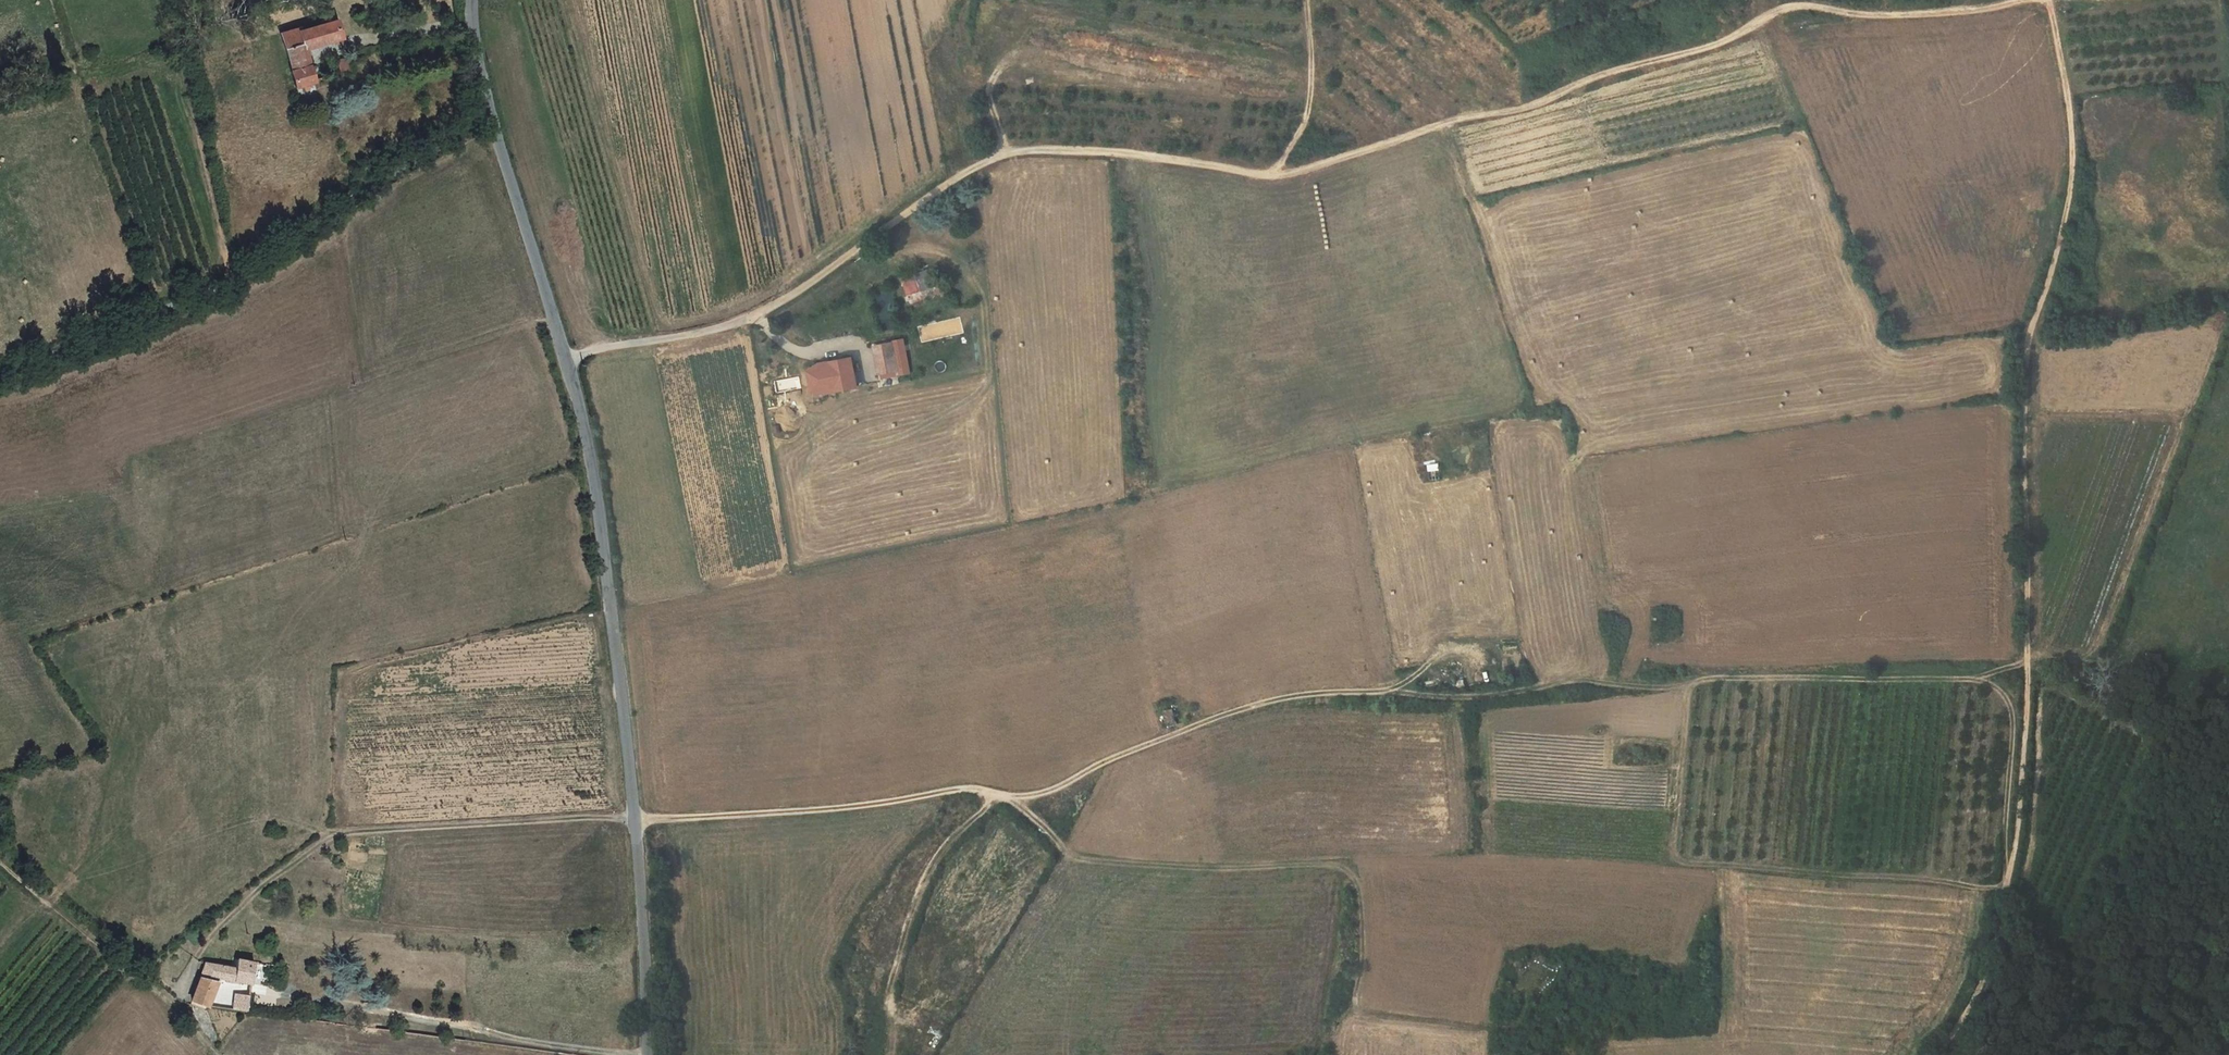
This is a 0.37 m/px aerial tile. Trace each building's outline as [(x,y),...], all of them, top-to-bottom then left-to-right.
[(308,47),(343,38),(339,21),(303,31),(301,27),(282,33),(297,87),(317,83),(317,80),(308,47)] [(353,70),(347,53),(337,56),(341,73),(353,70)] [(902,277),(910,303),(944,292),(936,266),(902,277)] [(886,373),(900,370),(894,333),(871,339),(875,367),(884,365),(886,373)] [(852,356),(819,363),(824,391),(857,383),(852,356)] [(1457,680),(1458,688),(1465,688),(1464,680),(1457,680)] [(239,965),(209,956),(202,969),(203,971),(195,1000),(210,1003),(222,971),(253,982),(257,963),(242,957),(239,965)]
